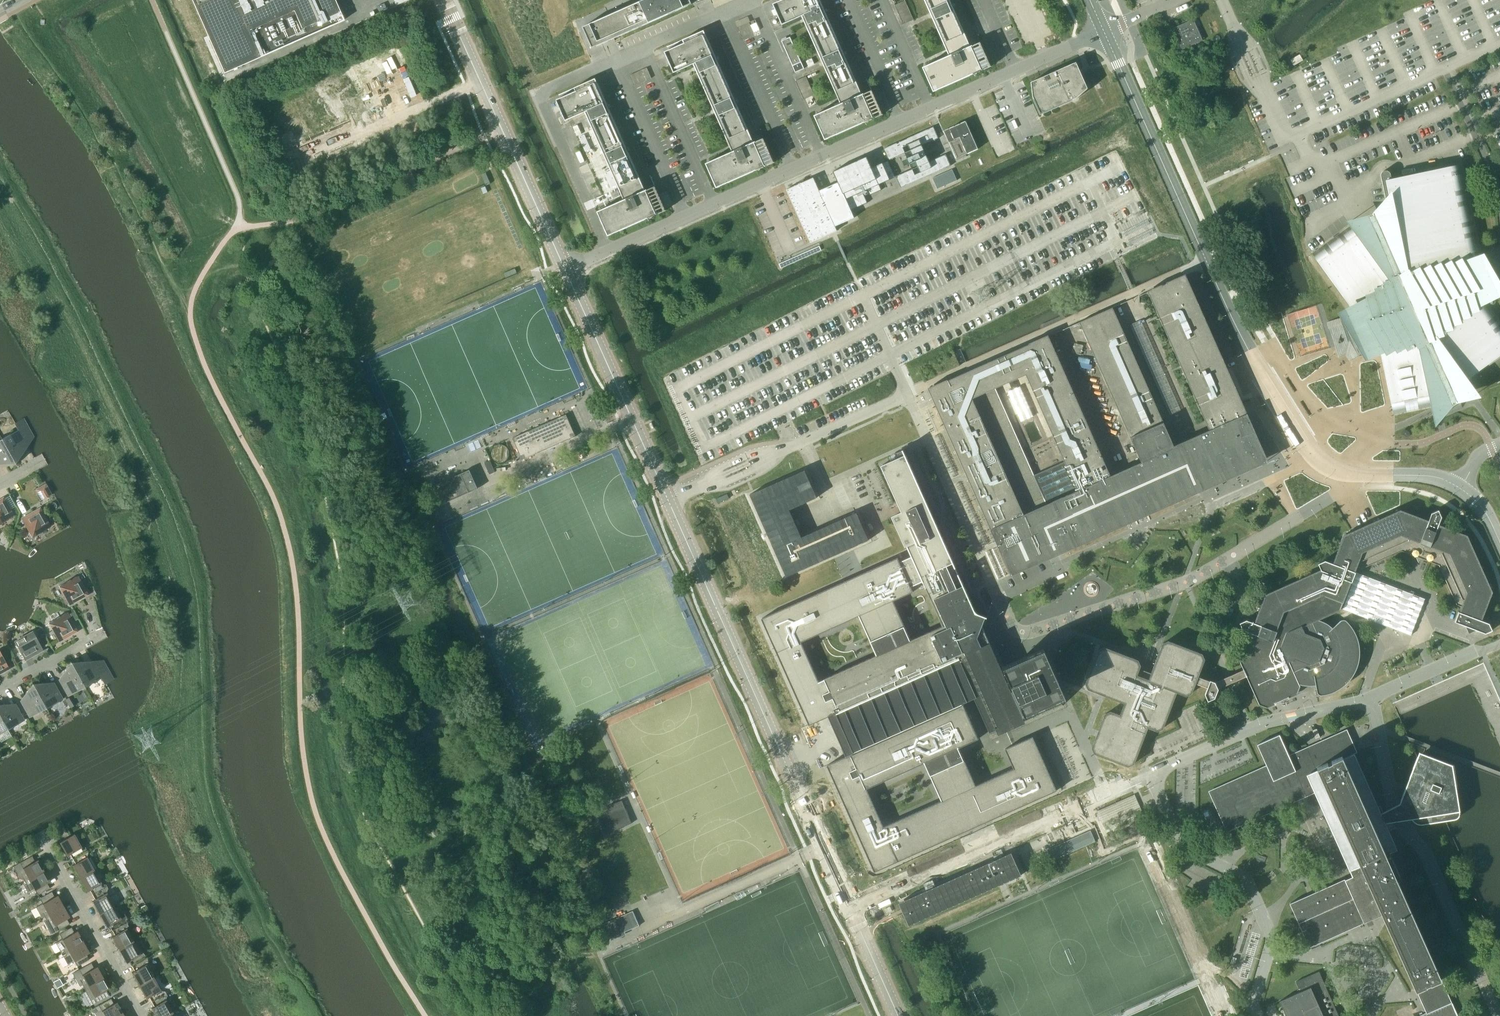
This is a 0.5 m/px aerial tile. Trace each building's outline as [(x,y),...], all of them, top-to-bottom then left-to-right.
[(224,73),(344,20),(336,3),(335,0),(192,0),(224,73)] [(636,3),(583,26),(588,36),(593,48),(613,38),(613,39),(692,3),(691,0),(643,0),(636,3)] [(871,90),(862,94),(845,55),(844,55),(843,53),(844,52),(826,12),(825,12),(824,10),(825,10),(820,0),(781,0),(773,4),(782,24),(802,16),(803,19),(804,18),(805,21),(822,62),(823,61),(824,64),(823,64),(841,103),(838,104),(837,103),(834,104),(835,106),(814,115),(825,139),(883,114),(872,90),(871,90)] [(979,42),(970,46),(953,7),(952,7),(951,5),(952,4),(950,0),(925,0),(931,14),(932,13),(933,16),(932,16),(949,55),(923,67),(934,91),(991,66),(980,41),(979,42)] [(1193,19),(1172,28),(1182,49),(1203,40),(1193,19)] [(749,22),(738,27),(742,37),(754,33),(749,22)] [(764,137),(763,138),(754,142),(736,103),(735,103),(734,101),(735,100),(717,60),(716,60),(715,58),(716,57),(704,30),(683,39),(684,43),(665,51),(674,72),(694,64),(695,67),(696,66),(697,69),(696,69),(714,110),(715,109),(716,112),(715,112),(732,151),(706,163),(711,174),(717,187),(774,162),(764,137)] [(790,37),(782,40),(793,66),(802,62),(790,37)] [(1303,60),(1300,54),(1290,60),(1294,65),(1303,60)] [(812,58),(806,61),(809,67),(815,64),(812,58)] [(1076,62),(1063,67),(1031,81),(1031,82),(1031,83),(1033,97),(1040,115),(1076,99),(1088,89),(1088,88),(1076,62)] [(646,65),(630,73),(634,83),(651,75),(646,65)] [(815,95),(806,76),(796,81),(804,100),(815,95)] [(655,186),(654,186),(645,190),(644,187),(628,151),(627,151),(626,149),(627,148),(609,108),(608,108),(607,106),(608,105),(596,78),(575,87),(576,91),(556,99),(566,121),(585,112),(587,115),(588,114),(589,117),(588,117),(606,158),(607,157),(608,160),(607,160),(624,199),(598,211),(609,235),(666,210),(655,186)] [(956,159),(970,153),(978,150),(966,121),(944,130),(956,159)] [(582,134),(578,125),(574,127),(578,136),(582,134)] [(946,154),(929,161),(922,145),(939,138),(934,126),(884,148),(889,160),(911,150),(918,166),(896,176),(901,188),(951,165),(946,154)] [(813,177),(787,189),(810,242),(837,230),(835,226),(854,217),(851,210),(868,202),(863,192),(868,189),(870,195),(882,190),(879,184),(896,177),(888,160),(872,167),(867,156),(840,168),(833,171),(838,182),(820,190),(813,177)] [(1481,260),(1481,259),(1481,261),(1482,260),(1462,164),(1461,164),(1392,179),(1390,173),(1390,172),(1389,172),(1388,171),(1387,170),(1386,170),(1385,170),(1384,171),(1383,171),(1382,172),(1381,173),(1381,174),(1381,175),(1381,176),(1391,222),(1387,223),(1385,216),(1363,226),(1367,232),(1364,234),(1361,236),(1353,225),(1353,224),(1312,254),(1313,254),(1376,340),(1379,340),(1381,351),(1394,414),(1393,414),(1393,415),(1435,406),(1435,405),(1434,405),(1431,391),(1445,389),(1446,390),(1446,391),(1447,391),(1448,391),(1449,391),(1450,391),(1451,391),(1451,390),(1451,389),(1452,389),(1452,388),(1451,387),(1451,386),(1462,378),(1464,380),(1499,354),(1499,321),(1483,298),(1483,299),(1482,300),(1474,261),(1481,260)] [(938,189),(957,180),(952,169),(933,178),(938,189)] [(674,204),(668,191),(660,194),(666,207),(674,204)] [(791,259),(780,264),(781,268),(792,263),(791,259)] [(1256,431),(1247,412),(1244,405),(1237,389),(1185,275),(1148,291),(1211,429),(1173,446),(1113,307),(1079,322),(1141,462),(1129,468),(1111,476),(1048,336),(929,389),(1011,575),(1058,555),(1199,492),(1237,475),(1270,461),(1256,431)] [(1012,390),(1007,392),(1018,415),(1030,410),(1020,387),(1015,389),(1012,390)] [(565,415),(512,438),(521,460),(575,437),(565,415)] [(0,435),(0,436),(16,465),(17,465),(14,461),(18,459),(23,453),(19,446),(25,443),(27,446),(18,429),(2,438),(0,435)] [(16,465),(0,436),(1,439),(0,440),(0,460),(2,464),(10,463),(14,461),(16,465)] [(897,523),(906,543),(911,556),(899,561),(897,557),(890,560),(877,566),(871,569),(866,571),(863,572),(857,575),(856,576),(851,578),(844,581),(837,584),(761,618),(809,725),(829,716),(846,754),(826,763),(873,870),(974,825),(1056,788),(1032,735),(1005,747),(1014,767),(975,784),(958,746),(978,737),(963,703),(975,698),(991,733),(997,730),(999,734),(1025,722),(1023,717),(1028,715),(1067,697),(1046,648),(1039,651),(1006,666),(1001,668),(996,657),(990,644),(990,642),(987,637),(985,631),(981,623),(984,616),(987,617),(987,616),(985,616),(980,614),(980,613),(979,613),(978,613),(978,612),(977,612),(977,611),(976,611),(976,610),(975,610),(975,609),(974,609),(974,608),(973,605),(970,598),(967,592),(964,585),(961,578),(953,561),(950,555),(942,535),(936,522),(921,488),(918,481),(915,474),(912,468),(906,454),(903,449),(905,455),(896,459),(894,460),(892,460),(882,465),(888,479),(892,488),(896,498),(900,506),(903,512),(894,516),(897,523)] [(489,474),(495,471),(490,460),(484,462),(489,474)] [(478,488),(476,482),(470,469),(431,487),(439,506),(478,488)] [(805,470),(750,494),(787,576),(869,540),(857,512),(802,537),(800,534),(794,519),(791,512),(790,509),(817,497),(805,470)] [(52,494),(46,483),(36,489),(42,500),(52,494)] [(719,502),(729,498),(727,493),(717,498),(719,502)] [(14,516),(3,498),(0,500),(0,524),(14,516)] [(32,537),(50,527),(40,508),(22,518),(32,537)] [(1089,673),(1085,683),(1088,689),(1099,693),(1125,703),(1120,714),(1111,711),(1105,713),(1092,747),(1095,753),(1129,766),(1134,763),(1148,727),(1154,729),(1158,731),(1163,728),(1165,724),(1177,691),(1187,695),(1192,693),(1196,683),(1207,687),(1205,694),(1208,701),(1215,698),(1218,689),(1228,684),(1233,682),(1246,677),(1252,690),(1253,691),(1253,690),(1259,704),(1267,707),(1275,704),(1276,703),(1275,703),(1279,701),(1286,698),(1289,696),(1289,697),(1298,693),(1301,686),(1300,684),(1303,685),(1305,685),(1308,685),(1310,685),(1313,685),(1316,685),(1316,689),(1317,690),(1317,691),(1317,692),(1318,692),(1318,693),(1319,693),(1320,693),(1321,693),(1323,693),(1325,692),(1327,692),(1330,691),(1332,690),(1334,689),(1336,688),(1339,687),(1341,685),(1343,684),(1345,682),(1346,680),(1348,678),(1350,676),(1351,674),(1352,672),(1354,670),(1355,668),(1356,665),(1356,663),(1357,660),(1357,658),(1358,655),(1358,653),(1358,650),(1358,648),(1357,645),(1357,643),(1356,640),(1356,638),(1355,635),(1354,633),(1352,631),(1351,629),(1350,627),(1348,625),(1346,623),(1344,621),(1343,620),(1342,620),(1341,620),(1340,620),(1340,621),(1339,622),(1338,623),(1333,627),(1331,626),(1329,624),(1326,623),(1320,619),(1340,611),(1340,609),(1411,636),(1426,599),(1355,573),(1356,572),(1355,572),(1357,566),(1362,568),(1401,551),(1411,555),(1427,561),(1438,565),(1456,604),(1461,606),(1459,611),(1455,621),(1485,633),(1486,632),(1492,630),(1489,623),(1482,620),(1492,592),(1467,535),(1439,524),(1441,516),(1438,510),(1431,513),(1429,520),(1409,513),(1400,509),(1365,525),(1352,531),(1343,534),(1333,563),(1325,560),(1317,563),(1320,569),(1264,594),(1255,618),(1253,622),(1246,619),(1239,622),(1242,629),(1250,632),(1239,661),(1243,669),(1230,675),(1225,677),(1215,681),(1210,679),(1209,680),(1198,675),(1204,659),(1202,653),(1168,640),(1163,643),(1149,679),(1137,675),(1141,665),(1138,660),(1104,647),(1099,649),(1090,673),(1089,672),(1089,673)] [(770,585),(783,580),(759,519),(746,524),(770,585)] [(59,586),(69,604),(87,594),(77,576),(59,586)] [(1218,607),(1214,597),(1210,600),(1214,609),(1218,607)] [(48,623),(58,641),(77,631),(67,612),(48,623)] [(15,641),(25,660),(43,649),(33,631),(15,641)] [(9,668),(0,651),(0,673),(9,668)] [(70,661),(72,664),(69,666),(68,666),(64,673),(67,679),(61,682),(60,679),(59,679),(68,696),(85,687),(86,690),(87,690),(70,660),(70,661)] [(70,660),(87,690),(85,686),(102,677),(92,661),(93,664),(88,667),(84,661),(76,662),(73,664),(70,660)] [(32,681),(32,682),(48,711),(47,708),(62,699),(63,699),(54,682),(53,682),(55,685),(49,689),(46,683),(38,683),(34,685),(32,681)] [(48,711),(32,682),(31,682),(34,686),(30,688),(30,687),(25,694),(29,700),(23,703),(21,700),(20,701),(30,717),(46,708),(48,711)] [(10,732),(8,729),(25,720),(15,703),(15,704),(16,707),(11,710),(7,704),(0,704),(0,715),(10,732)] [(10,732),(0,715),(0,734),(8,729),(9,732),(10,732)] [(1397,849),(1389,830),(1395,827),(1392,824),(1390,822),(1411,818),(1413,820),(1414,822),(1415,823),(1417,824),(1419,824),(1421,824),(1422,824),(1447,820),(1454,819),(1456,818),(1458,817),(1459,816),(1460,814),(1460,812),(1456,786),(1458,786),(1454,765),(1419,752),(1418,754),(1404,790),(1399,803),(1381,813),(1354,753),(1357,752),(1356,749),(1352,750),(1351,747),(1345,733),(1346,733),(1346,732),(1333,738),(1318,745),(1312,748),(1298,754),(1290,757),(1280,734),(1257,744),(1267,767),(1263,769),(1209,792),(1228,834),(1300,796),(1314,790),(1317,797),(1349,869),(1350,871),(1352,876),(1345,879),(1345,878),(1339,881),(1290,903),(1310,950),(1315,945),(1376,917),(1382,914),(1416,989),(1417,988),(1419,992),(1419,993),(1419,994),(1419,995),(1420,996),(1421,997),(1422,1000),(1428,1012),(1418,1015),(1458,1015),(1441,978),(1396,878),(1399,877),(1400,878),(1401,877),(1390,852),(1397,849)] [(1146,819),(1135,795),(1097,811),(1108,836),(1146,819)] [(622,800),(596,811),(606,834),(632,823),(622,800)] [(1048,850),(1051,857),(1052,860),(1095,841),(1094,838),(1091,830),(1048,850)] [(70,854),(72,858),(84,852),(74,834),(60,842),(67,855),(70,854)] [(94,870),(84,852),(72,858),(75,863),(72,865),(79,878),(94,870)] [(1011,852),(899,902),(910,925),(1003,883),(1021,875),(1011,852)] [(23,878),(25,881),(44,870),(39,862),(38,862),(36,863),(32,856),(13,866),(21,879),(23,878)] [(48,879),(44,870),(25,881),(27,884),(24,885),(28,893),(35,889),(38,895),(50,888),(50,887),(49,887),(46,880),(48,879)] [(90,889),(92,894),(104,888),(94,870),(79,878),(87,891),(90,889)] [(92,900),(99,914),(114,906),(104,888),(92,894),(95,899),(92,900)] [(43,913),(45,916),(63,906),(59,897),(58,898),(56,899),(52,892),(52,891),(40,898),(43,903),(36,907),(40,915),(43,913)] [(68,915),(63,906),(45,916),(46,919),(44,921),(51,934),(70,923),(69,923),(65,916),(67,915),(68,915)] [(109,925),(112,930),(123,923),(114,906),(99,914),(106,927),(109,925)] [(607,939),(639,925),(633,910),(600,925),(607,939)] [(112,936),(119,949),(133,941),(123,923),(112,930),(115,934),(112,936)] [(63,949),(64,952),(83,942),(78,933),(76,935),(72,928),(72,927),(59,934),(62,939),(56,943),(60,950),(63,949)] [(129,961),(132,965),(143,959),(133,941),(119,949),(126,962),(129,961)] [(88,950),(83,942),(64,952),(66,955),(63,956),(68,964),(74,961),(77,966),(89,959),(85,952),(87,950),(87,951),(88,950)] [(131,972),(139,985),(153,977),(143,959),(132,965),(134,970),(131,972)] [(83,985),(84,988),(103,977),(98,969),(97,969),(98,969),(95,970),(91,963),(92,963),(91,962),(72,973),(80,986),(83,985)] [(1280,1000),(1287,1015),(1339,1015),(1329,994),(1319,971),(1296,981),(1300,991),(1298,992),(1292,995),(1280,1000)] [(108,986),(103,977),(84,988),(86,990),(83,992),(90,1005),(109,995),(109,994),(105,987),(107,986),(108,986)] [(149,996),(152,1001),(163,995),(153,977),(139,985),(146,998),(149,996)] [(59,979),(54,982),(57,987),(62,985),(59,979)] [(156,1015),(167,1015),(173,1013),(163,995),(152,1001),(154,1006),(151,1008),(156,1015)] [(123,1013),(118,1004),(117,1004),(117,1005),(115,1006),(111,999),(111,998),(92,1008),(96,1015),(117,1015),(123,1013)]
